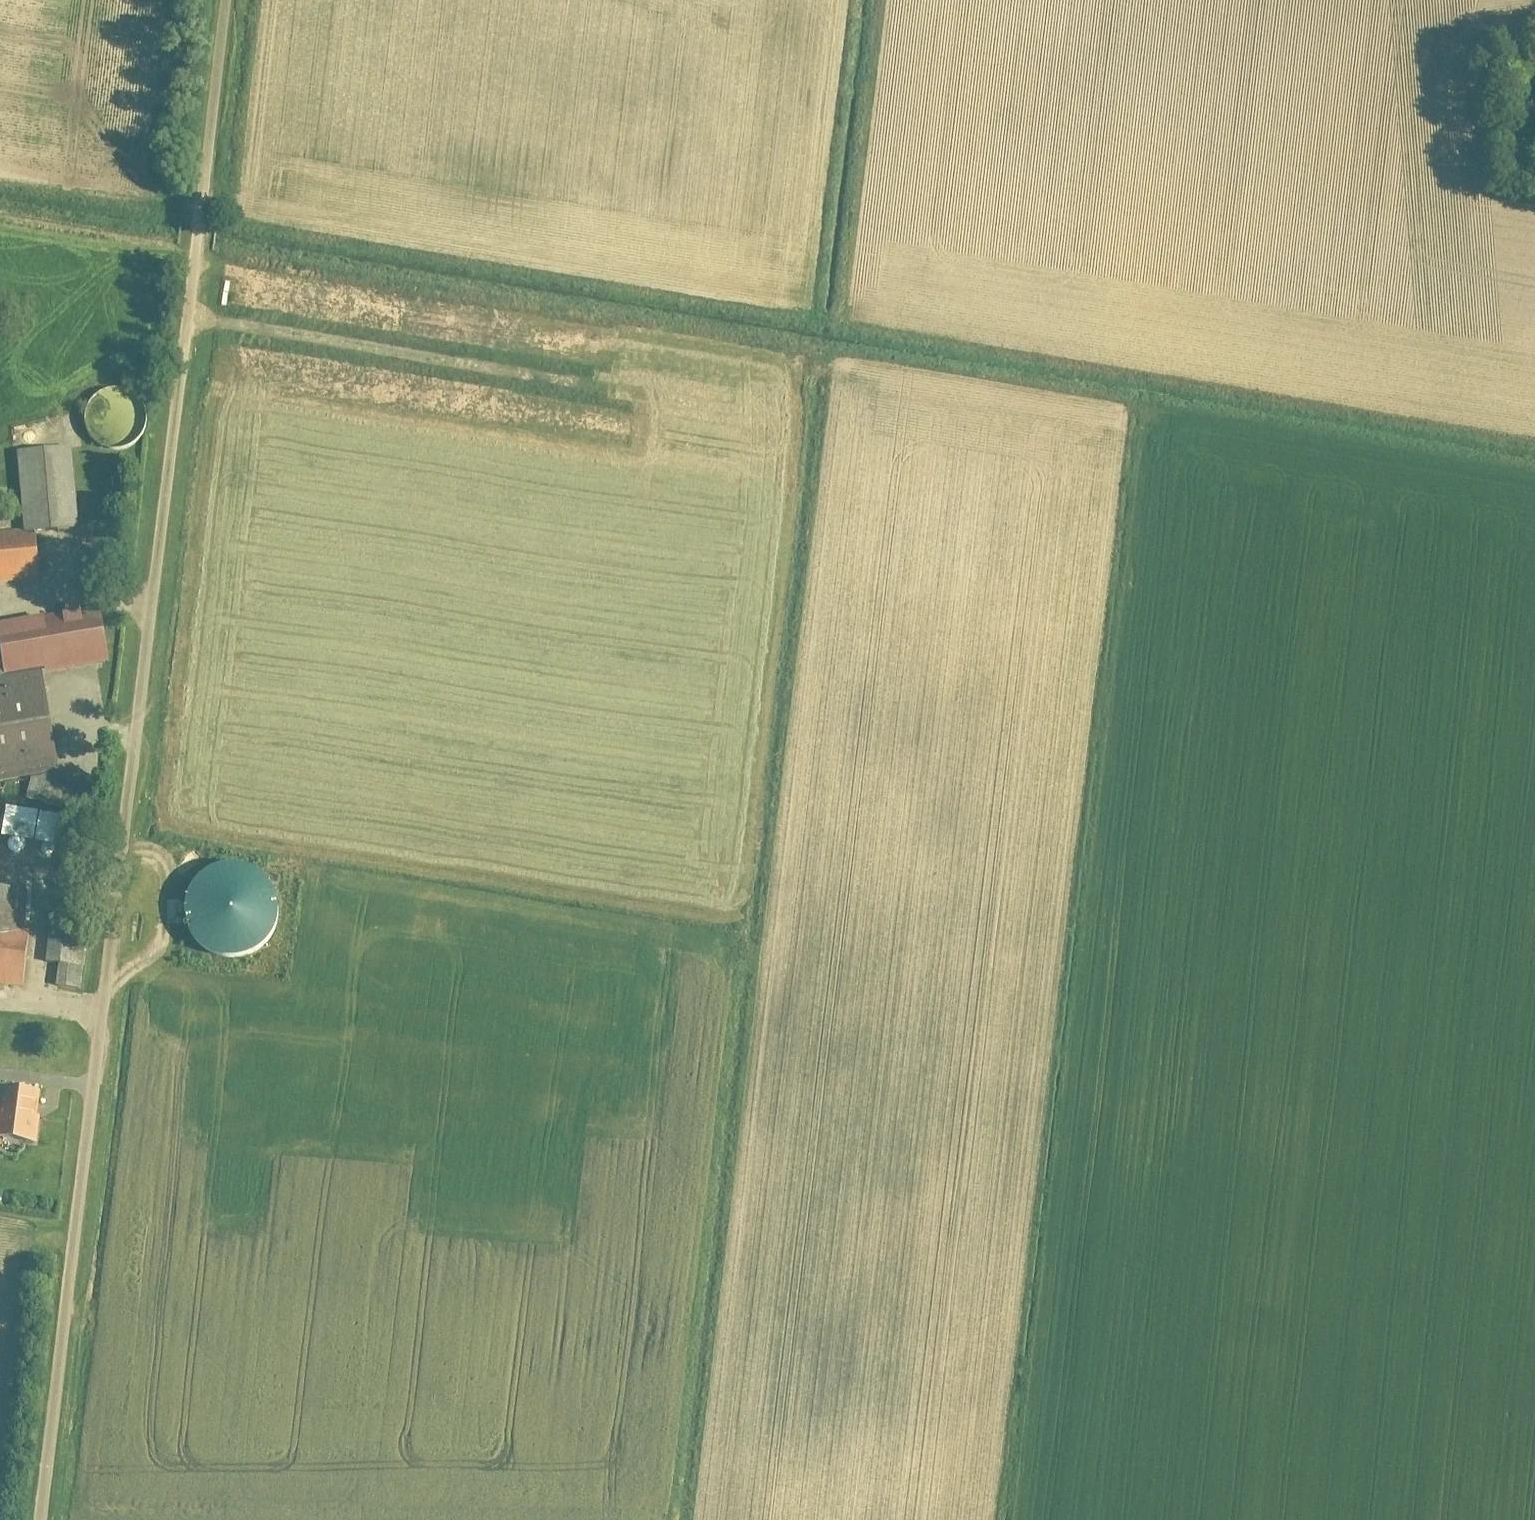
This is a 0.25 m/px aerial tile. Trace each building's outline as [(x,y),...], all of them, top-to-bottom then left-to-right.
[(14,530),(0,531),(0,580),(36,578),(35,562),(33,539),(71,536),(71,528),(65,453),(8,457),(14,530)] [(54,770),(41,682),(101,673),(92,611),(0,625),(0,777),(54,770)] [(14,987),(23,911),(23,905),(0,903),(0,985),(14,987)] [(62,988),(79,990),(83,957),(73,956),(77,929),(51,926),(46,965),(64,967),(62,988)] [(0,1112),(0,1139),(33,1144),(37,1120),(33,1119),(36,1095),(3,1091),(0,1111),(0,1112)]
